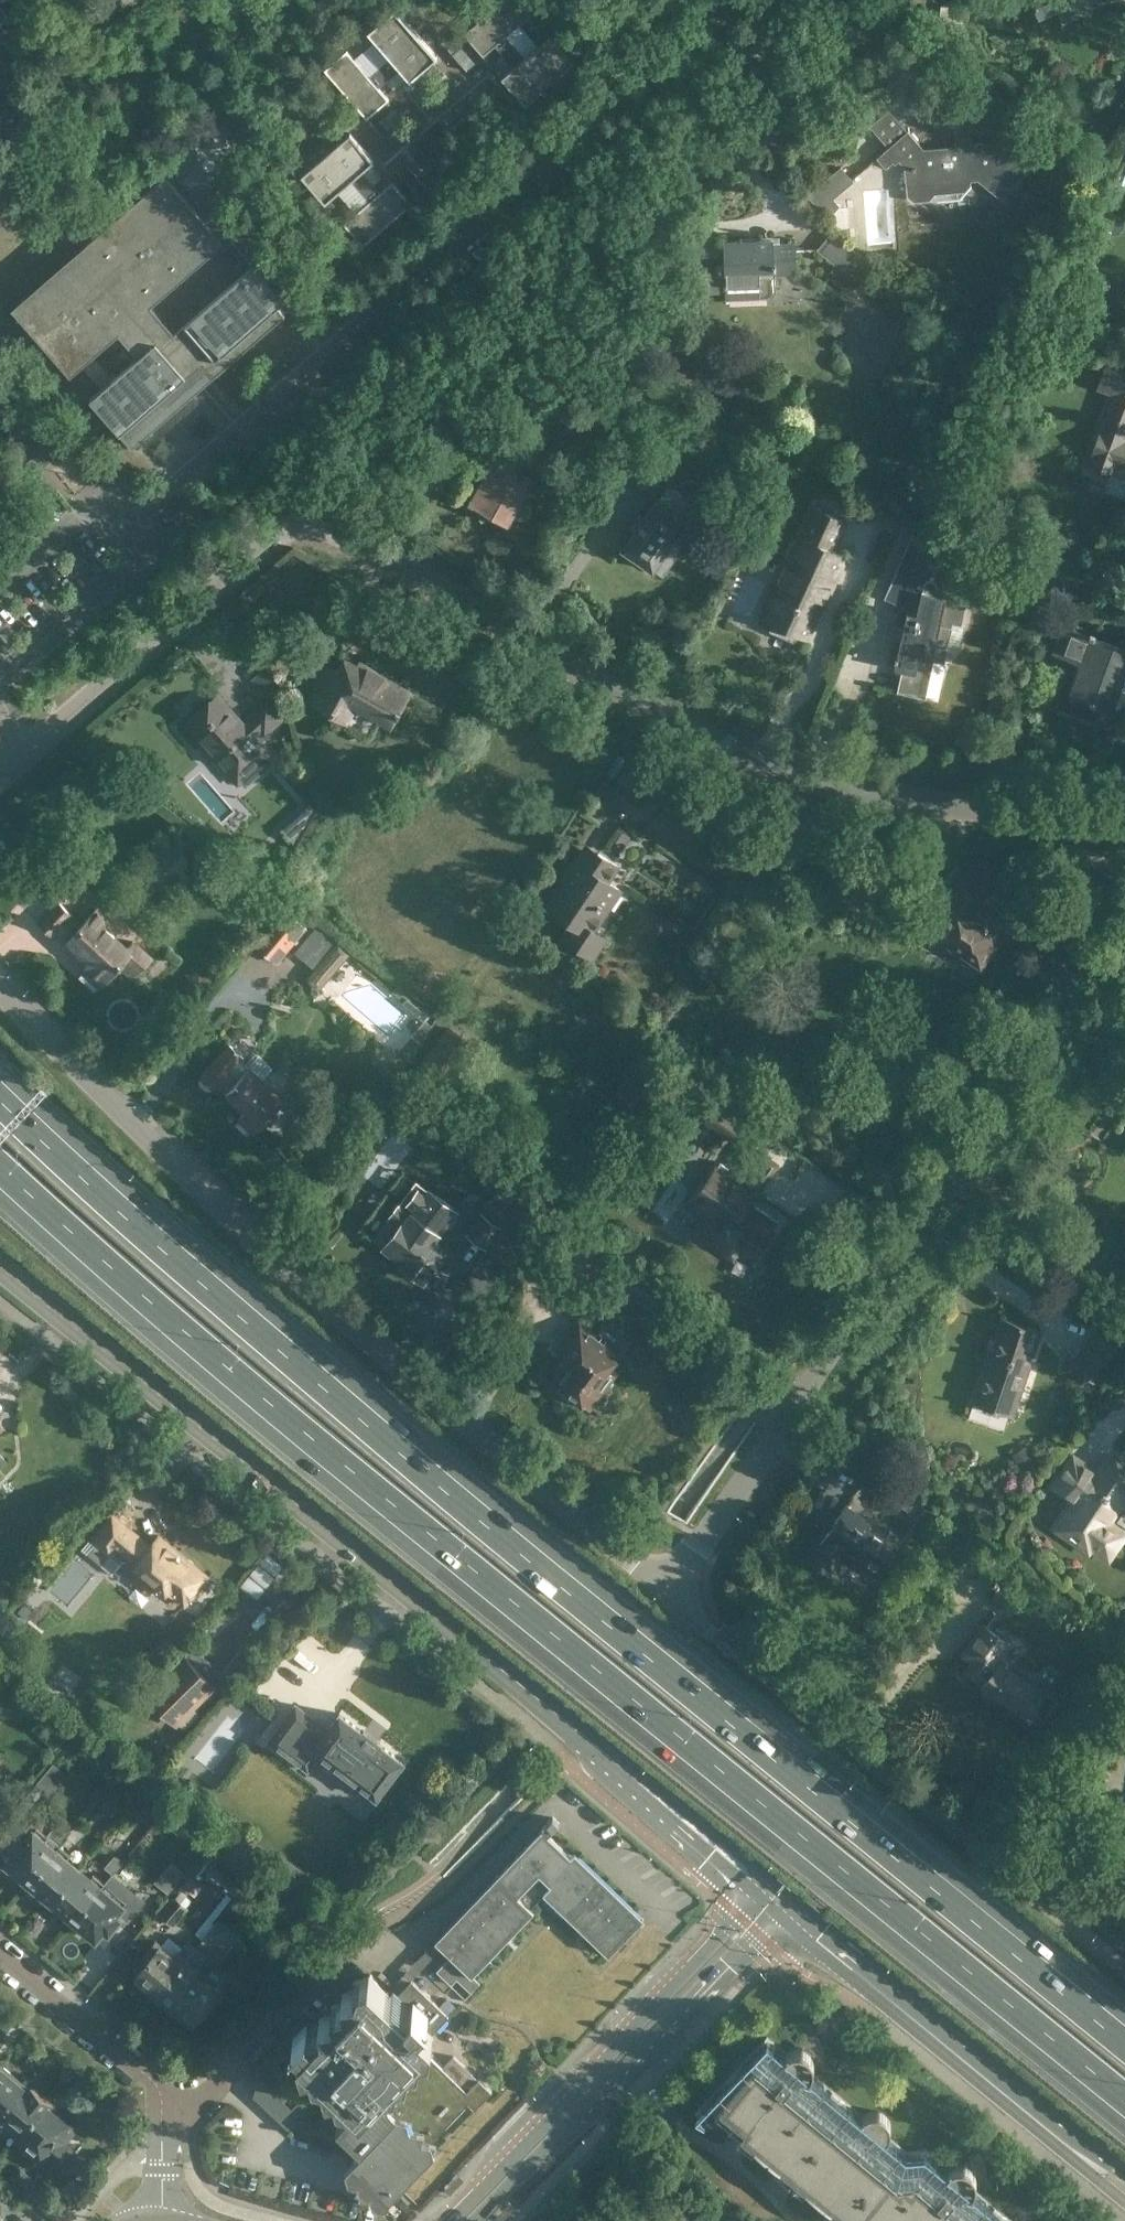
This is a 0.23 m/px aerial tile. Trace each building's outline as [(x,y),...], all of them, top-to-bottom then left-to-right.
[(5,12),(3,10),(15,0),(0,0),(0,16),(5,12)] [(495,45),(516,69),(504,80),(525,104),(574,61),(553,37),(527,60),(506,36),(532,13),(521,0),(502,0),(464,33),(483,55),(495,45)] [(1033,2),(1032,3),(1036,15),(1039,14),(1039,15),(1068,1),(1067,0),(1032,0),(1033,2)] [(369,76),(346,50),(324,69),(367,118),(389,98),(378,86),(403,65),(413,77),(437,56),(395,7),(371,28),(394,55),(369,76)] [(907,129),(876,156),(885,167),(892,160),(894,163),(898,159),(904,166),(906,195),(913,200),(928,199),(934,192),(964,190),(970,183),(970,181),(970,176),(979,175),(1003,196),(1026,169),(990,141),(971,142),(970,139),(955,140),(956,144),(923,147),(907,129)] [(380,191),(359,167),(371,156),(350,132),(301,174),(322,198),(349,176),(370,200),(344,223),(363,245),(411,203),(392,181),(380,191)] [(826,217),(837,207),(829,197),(851,178),(841,165),(807,194),(826,217)] [(211,377),(285,312),(250,272),(178,335),(151,304),(224,241),(165,174),(84,245),(90,251),(18,314),(32,331),(27,335),(39,338),(70,374),(119,332),(139,355),(90,397),(132,446),(134,444),(127,436),(204,369),(211,377)] [(853,198),(846,198),(847,207),(854,206),(853,198)] [(856,227),(848,228),(849,236),(856,236),(856,227)] [(831,231),(817,248),(835,264),(827,274),(848,290),(857,280),(855,278),(858,273),(854,269),(846,264),(856,251),(831,231)] [(797,272),(795,242),(772,243),(772,239),(755,239),(755,241),(743,242),(743,239),(724,240),(724,267),(701,268),(702,291),(725,290),(725,297),(767,296),(768,296),(770,295),(771,294),(773,293),(774,291),(774,289),(774,288),(773,273),(797,272)] [(962,357),(956,368),(968,375),(974,364),(962,357)] [(1119,367),(1111,390),(1115,392),(1101,431),(1099,431),(1087,464),(1124,478),(1124,369),(1119,367)] [(662,419),(657,429),(671,436),(676,426),(662,419)] [(492,472),(485,483),(483,482),(473,499),(469,496),(467,500),(474,505),(482,518),(492,512),(504,519),(529,476),(530,475),(540,456),(510,439),(504,450),(510,456),(507,462),(496,456),(488,470),(492,472)] [(624,476),(645,491),(659,470),(639,456),(624,476)] [(682,494),(668,484),(657,499),(656,499),(644,517),(640,514),(631,527),(635,530),(622,548),(653,569),(687,520),(672,509),(682,494)] [(788,590),(770,629),(791,639),(795,630),(798,632),(803,634),(826,585),(830,587),(845,555),(833,549),(846,520),(815,506),(788,564),(785,562),(777,580),(780,581),(779,585),(788,590)] [(959,506),(952,517),(970,527),(976,516),(959,506)] [(958,598),(960,591),(937,586),(937,585),(937,584),(936,582),(936,581),(935,580),(934,579),(933,579),(932,578),(930,578),(929,578),(927,578),(926,579),(924,580),(923,582),(923,583),(921,582),(929,565),(946,572),(955,553),(938,545),(938,543),(913,532),(884,596),(908,606),(907,611),(906,611),(903,627),(899,626),(896,638),(900,639),(897,655),(895,654),(894,660),(896,660),(894,667),(901,669),(897,690),(925,697),(933,659),(944,661),(953,622),(961,623),(966,600),(958,598)] [(1071,584),(1055,578),(1050,590),(1067,597),(1071,584)] [(1053,651),(1081,662),(1069,694),(1108,708),(1109,706),(1110,706),(1124,666),(1124,664),(1124,647),(1063,624),(1053,651)] [(328,665),(308,699),(346,721),(355,704),(380,718),(390,724),(396,712),(409,690),(360,661),(350,678),(328,665)] [(255,737),(261,732),(264,735),(284,718),(268,699),(248,716),(250,718),(243,724),(217,694),(186,722),(238,782),(269,754),(255,737)] [(628,770),(616,788),(603,779),(593,795),(605,803),(614,789),(634,802),(658,768),(635,753),(625,768),(628,770)] [(595,931),(622,890),(609,881),(619,866),(599,852),(580,881),(576,878),(568,889),(560,883),(545,905),(572,923),(563,937),(593,957),(606,938),(595,931)] [(866,865),(852,886),(887,910),(901,889),(866,865)] [(983,890),(962,877),(947,900),(949,901),(941,912),(947,916),(936,932),(961,949),(961,950),(960,952),(960,954),(960,956),(960,957),(961,959),(962,960),(964,962),(965,962),(967,963),(968,963),(970,963),(972,963),(974,962),(975,960),(976,959),(980,961),(992,944),(987,941),(995,929),(986,923),(991,916),(974,904),(983,890)] [(127,947),(102,924),(108,917),(97,906),(82,923),(58,901),(39,922),(53,935),(56,931),(89,961),(84,967),(102,984),(119,965),(133,978),(151,957),(133,940),(127,947)] [(306,925),(283,906),(253,942),(276,962),(306,925)] [(229,1043),(199,1075),(213,1089),(218,1084),(245,1109),(241,1114),(257,1129),(284,1100),(260,1079),(272,1066),(258,1053),(246,1066),(240,1060),(243,1056),(229,1043)] [(649,1045),(617,1092),(638,1107),(671,1060),(649,1045)] [(401,1079),(392,1082),(397,1093),(405,1090),(401,1079)] [(782,1124),(793,1107),(761,1086),(755,1095),(744,1087),(739,1095),(734,1092),(726,1104),(774,1135),(782,1124)] [(717,1102),(705,1120),(736,1141),(748,1124),(717,1102)] [(772,1164),(750,1149),(735,1171),(720,1161),(692,1202),(708,1213),(698,1230),(732,1253),(743,1236),(760,1247),(778,1220),(745,1198),(753,1185),(756,1187),(772,1164)] [(539,1241),(558,1214),(506,1177),(467,1232),(504,1258),(524,1230),(539,1241)] [(373,1238),(422,1274),(442,1246),(431,1238),(436,1231),(436,1232),(454,1208),(429,1190),(428,1191),(416,1181),(389,1217),(373,1238)] [(977,1385),(972,1397),(1012,1411),(1016,1399),(1039,1329),(1004,1317),(997,1340),(998,1341),(996,1349),(994,1349),(993,1351),(988,1350),(977,1385)] [(560,1361),(561,1366),(565,1369),(555,1382),(564,1388),(563,1389),(564,1390),(565,1394),(572,1399),(576,1399),(578,1400),(578,1399),(588,1406),(589,1405),(590,1406),(617,1372),(608,1366),(626,1341),(612,1330),(604,1341),(579,1322),(567,1338),(574,1343),(560,1361)] [(1110,1361),(1085,1343),(1070,1365),(1095,1383),(1110,1361)] [(1028,1450),(1014,1458),(1021,1469),(1035,1460),(1028,1450)] [(1121,1500),(1124,1499),(1124,1461),(1121,1458),(1115,1460),(1108,1455),(1095,1475),(1073,1460),(1057,1484),(1079,1498),(1062,1524),(1064,1525),(1065,1527),(1066,1529),(1066,1531),(1067,1532),(1069,1534),(1070,1536),(1072,1537),(1075,1539),(1078,1540),(1081,1541),(1085,1541),(1087,1541),(1107,1554),(1117,1539),(1115,1530),(1104,1522),(1119,1499),(1121,1500)] [(869,1468),(860,1483),(887,1501),(897,1486),(869,1468)] [(844,1505),(808,1560),(827,1573),(841,1552),(877,1576),(902,1539),(868,1516),(866,1520),(844,1505)] [(152,1544),(113,1512),(83,1548),(103,1564),(108,1559),(151,1594),(161,1582),(184,1601),(207,1574),(160,1535),(152,1544)] [(945,1530),(934,1547),(943,1554),(955,1537),(945,1530)] [(1031,1714),(1045,1724),(1065,1697),(1038,1678),(1033,1685),(1000,1661),(1002,1658),(1000,1656),(1010,1642),(984,1624),(963,1653),(975,1662),(966,1673),(981,1684),(980,1685),(992,1694),(994,1690),(1030,1716),(1031,1714)] [(150,1694),(177,1723),(215,1686),(187,1658),(150,1694)] [(407,1755),(355,1716),(338,1702),(323,1723),(297,1704),(269,1740),(308,1769),(320,1753),(377,1795),(407,1755)] [(70,1774),(56,1762),(30,1792),(45,1804),(70,1774)] [(572,1855),(556,1840),(557,1839),(551,1833),(561,1822),(555,1816),(437,1938),(473,1974),(475,1972),(535,1909),(519,1895),(540,1873),(551,1883),(544,1891),(608,1953),(644,1917),(576,1851),(572,1855)] [(15,1853),(7,1863),(16,1871),(17,1876),(23,1882),(29,1881),(30,1882),(59,1846),(67,1835),(73,1829),(60,1818),(46,1835),(36,1827),(26,1839),(22,1836),(11,1849),(15,1853)] [(73,1829),(67,1835),(76,1842),(86,1829),(78,1823),(73,1829)] [(59,1846),(30,1882),(39,1890),(39,1895),(46,1900),(50,1899),(52,1900),(81,1865),(59,1846)] [(124,1861),(115,1853),(105,1866),(112,1872),(114,1873),(124,1861)] [(187,1872),(172,1860),(155,1880),(169,1893),(187,1872)] [(237,1894),(244,1884),(215,1860),(208,1870),(237,1894)] [(103,1883),(81,1865),(52,1900),(53,1901),(53,1906),(60,1912),(64,1911),(74,1919),(103,1883)] [(103,1883),(74,1919),(75,1920),(75,1925),(82,1930),(87,1930),(97,1938),(105,1928),(109,1931),(120,1918),(116,1915),(116,1914),(118,1912),(128,1921),(146,1900),(114,1873),(112,1872),(103,1883)] [(183,1902),(199,1882),(190,1874),(179,1886),(184,1889),(178,1897),(176,1895),(160,1913),(174,1926),(190,1907),(183,1902)] [(234,1936),(223,1927),(222,1926),(218,1932),(211,1927),(197,1944),(198,1944),(187,1958),(188,1958),(158,1994),(189,2019),(201,2004),(205,2007),(220,1989),(199,1972),(203,1966),(201,1964),(207,1957),(218,1965),(231,1949),(227,1945),(228,1943),(234,1936)] [(198,1944),(197,1944),(197,1945),(189,1938),(181,1948),(180,1947),(176,1952),(162,1942),(148,1960),(152,1964),(140,1979),(158,1994),(188,1958),(187,1958),(198,1944)] [(482,1979),(475,1972),(473,1974),(453,1955),(452,1956),(450,1954),(438,1966),(467,1994),(482,1979)] [(444,2065),(433,2055),(422,2043),(433,2032),(450,2015),(412,1979),(394,1996),(371,1973),(359,1975),(357,1984),(348,1987),(346,1996),(337,1999),(334,2008),(325,2011),(322,2021),(323,2023),(315,2031),(308,2023),(296,2036),(303,2043),(301,2045),(302,2045),(299,2047),(302,2058),(312,2060),(314,2070),(324,2072),(324,2073),(292,2107),(259,2076),(254,2095),(290,2130),(333,2085),(338,2089),(339,2093),(349,2095),(360,2106),(339,2127),(363,2150),(357,2156),(346,2168),(349,2179),(358,2181),(361,2191),(370,2193),(373,2202),(378,2203),(384,2205),(436,2150),(433,2140),(470,2102),(476,2107),(493,2089),(480,2076),(479,2077),(455,2054),(444,2065)] [(721,2105),(747,2126),(743,2131),(852,2220),(979,2220),(921,2174),(902,2175),(775,2070),(779,2065),(764,2052),(721,2105)] [(0,2067),(0,2110),(21,2084),(0,2067)] [(19,2134),(47,2100),(33,2088),(30,2091),(21,2084),(0,2110),(0,2119),(19,2134)] [(19,2134),(46,2156),(46,2155),(62,2169),(75,2153),(63,2143),(73,2130),(67,2125),(69,2123),(46,2105),(48,2102),(47,2100),(19,2134)] [(21,2166),(10,2177),(29,2196),(40,2184),(21,2166)] [(671,2220),(688,2220),(687,2210),(686,2206),(680,2207),(669,2209),(671,2220)] [(669,2209),(663,2210),(654,2212),(656,2220),(671,2220),(669,2209)] [(716,2217),(702,2212),(701,2215),(687,2210),(688,2220),(714,2220),(716,2217)] [(654,2212),(647,2214),(637,2218),(638,2220),(656,2220),(654,2212)]
